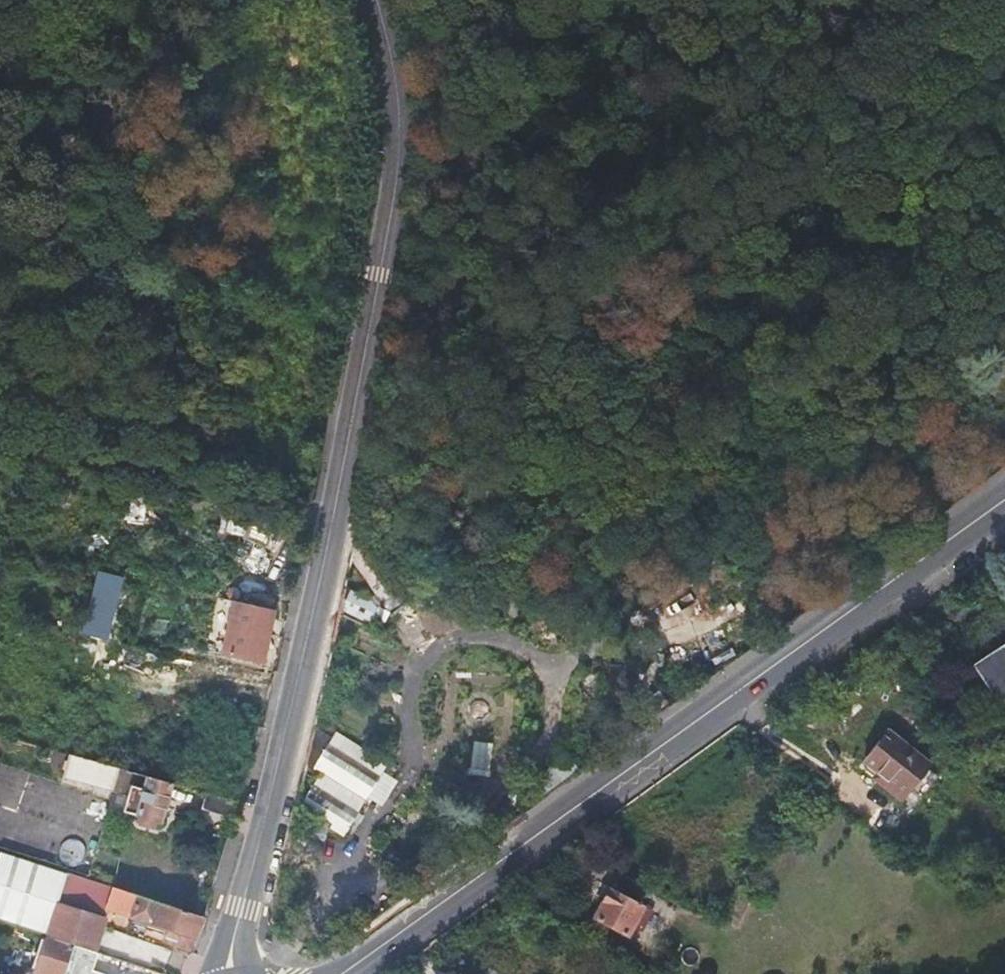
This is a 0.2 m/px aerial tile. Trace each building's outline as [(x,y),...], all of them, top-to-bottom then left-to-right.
[(400,595),(357,537),(351,563),(385,608),(399,609),(400,595)] [(99,571),(86,617),(97,619),(109,573),(99,571)] [(261,663),(267,633),(247,629),(250,617),(253,606),(236,602),(223,654),(261,663)] [(267,633),(283,636),(285,625),(250,617),(247,629),(267,633)] [(995,704),(1004,697),(1004,643),(970,668),(995,704)] [(354,807),(377,817),(396,776),(380,769),(387,755),(333,730),(299,806),(345,827),(354,807)] [(887,731),(863,761),(885,779),(881,785),(899,800),(928,765),(887,731)] [(472,772),(489,773),(491,740),(473,739),(472,772)] [(161,824),(172,783),(107,765),(74,756),(69,755),(62,778),(126,795),(128,784),(138,789),(130,816),(136,818),(136,822),(143,825),(150,827),(153,826),(155,821),(161,824)] [(199,810),(234,820),(240,801),(204,791),(199,810)] [(610,887),(593,916),(624,934),(641,903),(636,901),(644,886),(620,873),(612,886),(610,887)] [(50,934),(49,939),(74,947),(89,952),(93,953),(108,911),(129,917),(128,923),(175,939),(172,947),(189,951),(204,917),(83,880),(69,876),(50,934)] [(120,931),(114,948),(165,964),(170,948),(120,931)] [(39,973),(65,973),(74,947),(49,939),(39,973)]
